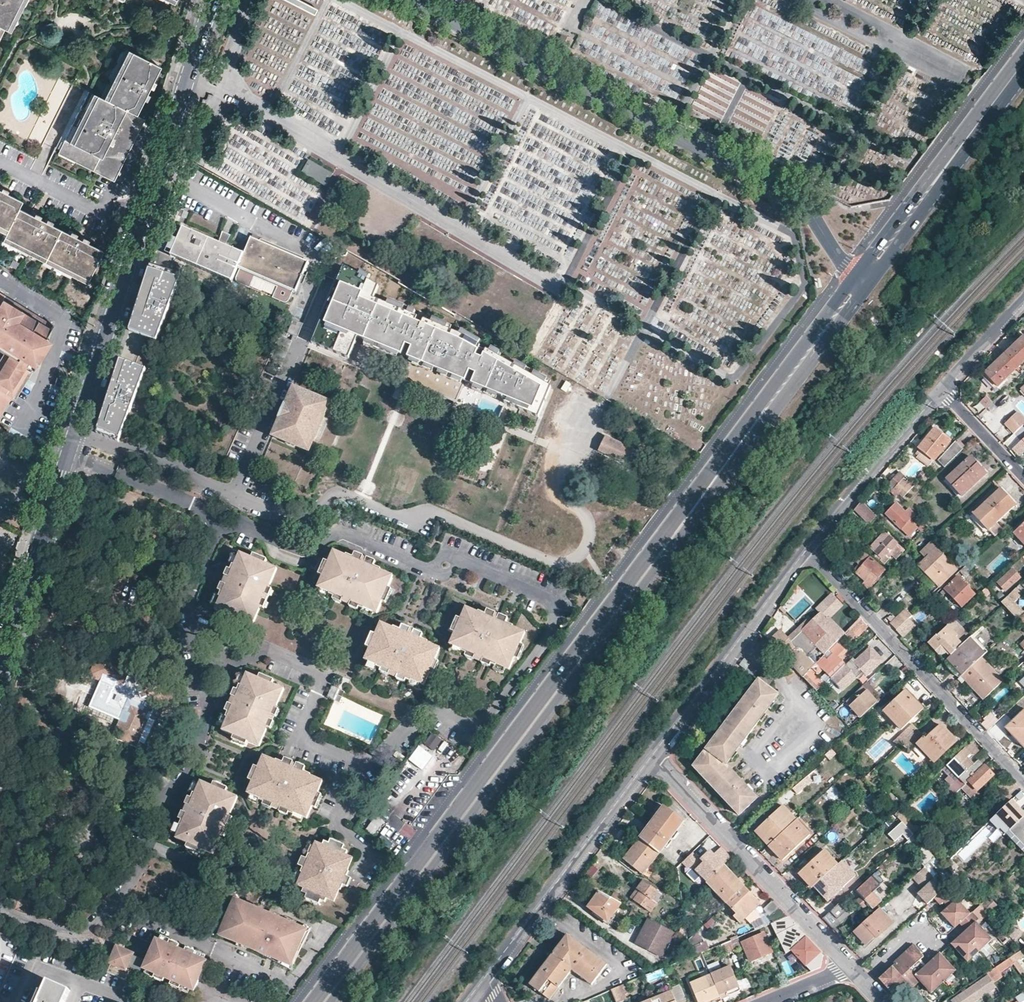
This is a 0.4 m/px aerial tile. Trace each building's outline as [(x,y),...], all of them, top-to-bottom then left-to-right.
[(5,31),(21,0),(0,0),(0,28),(5,31)] [(572,43),(560,37),(554,50),(565,56),(572,43)] [(88,92),(58,151),(111,177),(141,119),(133,115),(158,66),(130,52),(104,100),(88,92)] [(59,78),(30,136),(43,142),(72,84),(59,78)] [(500,192),(479,211),(558,262),(560,259),(580,241),(582,207),(590,200),(591,178),(598,172),(599,166),(581,155),(573,162),(573,151),(582,152),(582,148),(572,148),(567,153),(566,164),(545,163),(540,157),(539,168),(530,176),(531,152),(528,155),(523,150),(514,159),(513,166),(517,170),(502,169),(500,192)] [(334,174),(310,160),(303,173),(327,186),(334,174)] [(5,229),(1,236),(85,279),(99,250),(16,208),(19,201),(0,192),(0,227),(5,229)] [(182,228),(170,256),(183,261),(230,282),(242,253),(182,228)] [(250,238),(237,268),(239,268),(255,275),(278,285),(292,291),(294,292),(307,262),(302,260),(258,241),(250,238)] [(303,258),(259,239),(258,241),(302,260),(303,258)] [(128,330),(154,340),(179,264),(168,260),(170,256),(154,249),(128,330)] [(250,286),(255,275),(239,268),(235,278),(237,280),(240,282),(250,286)] [(354,363),(369,368),(378,346),(401,356),(406,345),(411,348),(407,358),(500,397),(503,404),(538,418),(544,403),(550,388),(485,350),(484,351),(478,349),(479,347),(459,335),(423,319),(422,320),(371,299),(377,287),(343,268),(311,344),(348,359),(357,338),(363,340),(354,363)] [(288,300),(292,291),(278,285),(273,296),(285,301),(286,301),(288,300)] [(0,292),(0,295),(49,326),(51,324),(0,292)] [(0,295),(0,350),(5,353),(0,362),(0,415),(28,370),(21,366),(28,356),(21,351),(24,347),(27,342),(32,345),(34,342),(38,344),(49,326),(0,295)] [(1018,367),(1023,362),(1023,337),(1006,354),(1018,367)] [(998,386),(1018,367),(1006,354),(990,368),(986,373),(998,386)] [(119,442),(145,369),(119,359),(96,433),(119,442)] [(399,380),(456,403),(464,385),(406,361),(399,380)] [(279,418),(271,436),(307,451),(313,437),(315,438),(323,419),(322,418),(328,404),(292,388),(285,406),(283,405),(278,418),(279,418)] [(1020,408),(1013,415),(1022,425),(1023,423),(1023,413),(1020,408)] [(1022,425),(1013,415),(1006,422),(1015,432),(1022,425)] [(932,460),(949,440),(934,428),(918,447),(925,453),(932,460)] [(677,431),(674,437),(679,440),(683,434),(677,431)] [(1019,457),(1023,453),(1023,438),(1012,449),(1019,457)] [(935,459),(945,467),(964,448),(953,439),(935,459)] [(604,442),(598,454),(603,456),(626,467),(632,455),(604,442)] [(107,445),(103,453),(118,460),(122,451),(107,445)] [(961,496),(985,473),(970,456),(945,479),(950,484),(961,496)] [(893,487),(901,479),(897,475),(888,483),(892,487),(893,487)] [(901,479),(893,487),(898,493),(902,498),(910,488),(901,479)] [(893,487),(892,487),(888,491),(893,498),(898,493),(893,487)] [(994,522),(1013,503),(996,487),(970,512),(977,520),(986,530),(994,522)] [(860,500),(853,508),(869,524),(876,517),(860,500)] [(915,527),(908,519),(913,515),(906,508),(902,512),(897,507),(892,513),(888,517),(906,536),(915,527)] [(1023,545),(1023,521),(1012,532),(1023,545)] [(917,528),(921,532),(924,528),(926,526),(922,522),(917,528)] [(1000,528),(994,522),(986,530),(991,536),(1000,528)] [(869,549),(872,553),(890,537),(886,533),(869,549)] [(848,556),(855,547),(842,536),(835,544),(840,549),(848,556)] [(890,537),(872,553),(877,558),(881,554),(885,557),(889,554),(893,559),(902,551),(890,537)] [(937,586),(956,569),(930,541),(919,551),(924,557),(916,564),(937,586)] [(329,566),(323,580),(318,592),(320,592),(329,596),(329,597),(330,598),(336,601),(337,599),(345,603),(345,604),(353,607),(353,606),(362,610),(361,611),(364,612),(365,612),(366,611),(375,615),(377,617),(382,605),(388,591),(394,579),(381,574),(381,573),(374,570),(353,560),(347,558),(346,559),(334,554),(329,566)] [(858,568),(867,559),(862,554),(853,563),(858,568)] [(222,598),(217,609),(215,612),(227,617),(241,624),(253,629),(260,612),(259,611),(259,610),(269,590),(269,588),(271,588),(278,571),(267,566),(253,560),(241,555),(240,558),(236,568),(234,567),(234,568),(232,571),(234,572),(224,593),(223,592),(221,597),(220,597),(222,598)] [(355,555),(353,560),(374,570),(376,564),(364,559),(355,555)] [(230,566),(234,568),(234,567),(236,568),(240,558),(235,556),(230,566)] [(254,557),(253,560),(267,566),(269,563),(254,557)] [(882,576),(883,575),(867,559),(858,568),(859,569),(854,574),(862,582),(859,585),(865,591),(875,579),(878,582),(882,576)] [(322,576),(321,579),(323,580),(329,566),(325,564),(320,575),(322,576)] [(1003,591),(1018,577),(1011,569),(996,583),(1003,591)] [(220,591),(223,592),(224,593),(234,572),(232,571),(229,570),(225,579),(220,591)] [(961,606),(974,594),(957,575),(943,588),(961,606)] [(1016,617),(1017,616),(1022,611),(1013,601),(1023,591),(1023,590),(1018,584),(1000,601),(1016,617)] [(273,592),(269,590),(259,610),(264,612),(273,592)] [(388,591),(382,605),(386,607),(392,593),(388,591)] [(329,596),(320,592),(318,597),(329,602),(330,598),(329,597),(329,596)] [(844,606),(831,594),(816,610),(820,614),(811,622),(807,619),(786,639),(790,643),(802,632),(824,654),(845,633),(831,619),(844,606)] [(212,606),(217,609),(222,598),(220,597),(221,597),(217,595),(212,606)] [(337,599),(336,601),(334,604),(343,608),(345,604),(345,603),(337,599)] [(353,606),(353,607),(351,611),(359,615),(361,611),(362,610),(353,606)] [(910,616),(912,614),(906,609),(891,623),(896,629),(910,616)] [(461,621),(455,635),(450,647),(453,648),(462,652),(462,654),(463,654),(467,656),(468,653),(476,656),(474,659),(483,663),(484,660),(492,663),(491,666),(496,668),(497,668),(498,667),(507,671),(510,672),(516,661),(522,647),(526,636),(513,630),(515,628),(508,625),(486,615),(479,613),(478,615),(466,610),(461,621)] [(362,616),(373,621),(375,615),(366,611),(365,612),(364,612),(362,616)] [(488,611),(486,615),(508,625),(510,620),(497,615),(488,611)] [(915,622),(910,616),(896,629),(901,635),(915,622)] [(240,627),(241,624),(227,617),(226,621),(240,627)] [(866,624),(860,617),(845,633),(848,637),(852,633),(855,635),(866,624)] [(947,651),(951,655),(959,647),(952,640),(958,635),(955,631),(960,626),(953,617),(946,623),(951,627),(945,632),(943,630),(938,635),(936,633),(928,641),(939,652),(940,653),(942,654),(943,653),(945,652),(947,651)] [(451,633),(455,635),(461,621),(457,620),(451,633)] [(1013,626),(1018,632),(1023,626),(1019,621),(1013,626)] [(377,636),(371,650),(366,662),(369,664),(378,668),(378,669),(379,669),(382,671),(383,669),(392,672),(390,676),(398,680),(400,676),(409,680),(408,682),(411,684),(412,684),(413,683),(422,687),(425,688),(430,676),(437,661),(441,650),(429,645),(429,644),(422,641),(402,632),(394,629),(394,630),(382,625),(377,636)] [(402,632),(422,641),(425,636),(413,632),(404,628),(402,632)] [(784,658),(800,675),(808,667),(813,662),(799,647),(795,648),(790,643),(786,639),(779,631),(768,641),(780,653),(784,658)] [(367,649),(371,650),(377,636),(373,635),(367,649)] [(947,659),(962,675),(972,666),(981,657),(985,653),(970,637),(959,647),(951,655),(947,659)] [(883,645),(876,638),(870,644),(878,651),(883,645)] [(1023,655),(1023,642),(1015,650),(1021,657),(1023,655)] [(842,665),(844,664),(840,660),(844,656),(842,654),(846,650),(840,644),(819,664),(828,674),(831,671),(834,674),(842,665)] [(871,646),(853,663),(867,678),(884,661),(871,646)] [(525,649),(522,647),(516,661),(519,662),(525,649)] [(461,658),(463,654),(462,654),(462,652),(453,648),(451,653),(461,658)] [(473,662),(474,659),(476,656),(468,653),(467,656),(466,658),(473,662)] [(90,678),(101,683),(89,710),(118,721),(120,724),(113,739),(117,740),(127,745),(138,749),(144,735),(149,724),(154,711),(146,708),(149,702),(142,699),(137,686),(140,680),(134,678),(137,671),(100,655),(90,678)] [(744,657),(739,664),(746,669),(751,662),(744,657)] [(962,675),(983,699),(1003,681),(981,657),(972,666),(962,675)] [(490,669),(491,666),(492,663),(484,660),(483,663),(482,665),(490,669)] [(437,661),(430,676),(434,678),(441,664),(437,661)] [(378,668),(369,664),(366,669),(377,674),(379,669),(378,669),(378,668)] [(834,674),(830,678),(839,688),(853,674),(844,664),(842,665),(834,674)] [(504,676),(507,671),(498,667),(497,668),(496,668),(494,671),(504,676)] [(800,675),(815,691),(821,686),(812,677),(815,675),(808,667),(800,675)] [(383,669),(382,671),(381,674),(389,677),(390,676),(392,672),(383,669)] [(764,674),(759,681),(768,687),(773,680),(764,674)] [(237,686),(240,688),(240,687),(242,687),(246,677),(241,675),(237,686)] [(812,677),(821,686),(823,684),(815,675),(812,677)] [(228,720),(223,731),(222,733),(234,738),(248,744),(260,749),(268,730),(266,729),(275,710),(277,711),(285,692),(273,687),(259,681),(247,676),(246,677),(242,687),(240,687),(240,688),(238,692),(240,693),(230,715),(229,715),(227,719),(228,720)] [(400,676),(398,680),(398,681),(406,685),(408,682),(409,680),(400,676)] [(261,677),(259,681),(273,687),(275,683),(261,677)] [(768,687),(759,681),(699,760),(702,763),(696,769),(739,814),(758,798),(752,792),(750,793),(745,788),(747,786),(741,781),(740,782),(734,776),(736,774),(726,765),(732,757),(730,756),(734,750),(736,751),(740,746),(738,745),(743,738),(745,739),(759,720),(757,719),(762,713),(764,714),(768,708),(766,707),(772,700),(774,701),(778,695),(768,687)] [(412,684),(411,684),(409,687),(420,692),(422,687),(413,683),(412,684)] [(859,719),(878,701),(862,685),(845,701),(850,706),(848,708),(859,719)] [(330,687),(328,698),(337,700),(340,689),(330,687)] [(899,731),(922,710),(903,690),(882,711),(899,731)] [(226,713),(229,715),(230,715),(240,693),(238,692),(236,691),(226,713)] [(771,710),(776,703),(774,701),(772,700),(766,707),(768,708),(771,710)] [(1023,746),(1023,708),(1004,727),(1023,747),(1023,746)] [(279,712),(277,711),(275,710),(266,729),(268,730),(271,731),(279,712)] [(762,723),(766,716),(764,714),(762,713),(757,719),(759,720),(762,723)] [(990,716),(982,724),(988,730),(996,722),(990,716)] [(219,728),(223,731),(228,720),(227,719),(223,718),(219,728)] [(149,724),(144,735),(147,737),(153,725),(149,724)] [(917,729),(901,743),(908,751),(916,743),(934,762),(956,741),(940,724),(926,738),(917,729)] [(248,744),(234,738),(233,742),(246,748),(248,744)] [(740,746),(742,748),(747,741),(745,739),(743,738),(738,745),(740,746)] [(127,745),(117,740),(115,746),(125,750),(127,745)] [(421,742),(362,820),(369,825),(377,831),(436,753),(421,742)] [(946,765),(957,778),(972,764),(966,757),(969,754),(972,756),(977,751),(969,743),(964,748),(946,765)] [(734,759),(738,753),(736,751),(734,750),(730,756),(732,757),(734,759)] [(260,769),(253,784),(248,795),(251,796),(261,800),(260,802),(261,802),(266,805),(267,803),(275,807),(274,808),(282,811),(283,810),(291,813),(290,815),(294,816),(295,817),(295,815),(306,820),(308,820),(312,809),(319,795),(324,783),(310,778),(311,776),(304,773),(284,764),(277,762),(276,763),(264,758),(260,769)] [(286,760),(284,764),(304,773),(306,768),(295,764),(286,760)] [(981,766),(976,761),(972,764),(957,778),(957,779),(962,784),(967,779),(981,766)] [(957,778),(946,765),(942,768),(947,774),(943,777),(948,783),(943,789),(949,796),(962,784),(957,779),(957,778)] [(991,774),(983,765),(981,766),(967,779),(976,788),(976,787),(991,774)] [(249,782),(253,784),(260,769),(255,768),(249,782)] [(743,779),(738,773),(736,774),(734,776),(740,782),(741,781),(743,779)] [(976,788),(967,779),(962,784),(972,795),(978,790),(976,787),(976,788)] [(189,845),(203,851),(214,856),(223,836),(220,836),(228,816),(231,817),(239,798),(227,793),(214,788),(201,783),(200,785),(196,795),(194,795),(193,799),(194,799),(184,823),(183,822),(181,826),(181,827),(183,827),(178,838),(177,840),(189,845)] [(191,793),(194,795),(196,795),(200,785),(196,783),(191,793)] [(216,784),(214,788),(227,793),(229,789),(216,784)] [(754,790),(749,785),(747,786),(745,788),(750,793),(752,792),(754,790)] [(875,791),(866,799),(872,806),(881,798),(875,791)] [(323,796),(319,795),(312,809),(316,810),(323,796)] [(259,806),(261,802),(260,802),(261,800),(251,796),(249,801),(259,806)] [(181,821),(183,822),(184,823),(194,799),(193,799),(191,798),(186,809),(181,821)] [(880,814),(888,806),(884,801),(875,809),(880,814)] [(1023,816),(1023,815),(1010,801),(995,815),(1009,830),(1023,816)] [(273,811),(274,808),(275,807),(267,803),(266,805),(265,808),(273,811)] [(785,805),(757,831),(769,844),(796,818),(785,805)] [(855,805),(840,819),(844,824),(859,810),(855,805)] [(899,817),(905,812),(900,806),(894,812),(899,817)] [(685,821),(664,807),(640,839),(660,854),(685,821)] [(289,818),(290,815),(291,813),(283,810),(282,811),(281,815),(289,818)] [(906,825),(912,819),(905,812),(899,817),(906,825)] [(303,825),(306,820),(295,815),(295,817),(294,816),(292,820),(303,825)] [(220,836),(223,836),(226,838),(234,819),(231,817),(228,816),(220,836)] [(1023,848),(1023,816),(1009,830),(1007,831),(1023,848)] [(810,833),(796,818),(769,844),(783,860),(810,833)] [(916,823),(912,819),(906,825),(910,828),(910,829),(916,823)] [(904,835),(909,838),(912,835),(902,824),(890,835),(896,842),(904,835)] [(173,836),(178,838),(183,827),(181,827),(181,826),(178,825),(173,836)] [(914,833),(925,845),(930,841),(918,828),(913,832),(914,833)] [(909,838),(929,859),(935,854),(925,845),(914,833),(912,835),(909,838)] [(660,854),(640,839),(623,862),(643,877),(660,854)] [(331,840),(329,844),(337,847),(344,850),(345,845),(338,843),(337,842),(331,840)] [(925,845),(935,854),(935,855),(940,851),(930,841),(925,845)] [(344,885),(348,877),(350,871),(349,871),(354,858),(347,855),(349,852),(344,850),(337,847),(329,844),(325,842),(323,846),(316,843),(315,847),(311,856),(310,856),(308,861),(304,869),(302,873),(302,874),(304,875),(300,883),(298,887),(305,890),(303,894),(309,896),(316,899),(322,901),(327,903),(328,900),(336,903),(341,891),(342,890),(344,885)] [(199,851),(202,853),(203,851),(189,845),(188,849),(198,854),(199,851)] [(306,855),(310,856),(311,856),(315,847),(310,845),(306,855)] [(707,881),(724,864),(730,857),(722,849),(720,847),(713,854),(706,853),(700,859),(693,852),(682,863),(687,867),(693,867),(707,881)] [(824,849),(798,871),(811,886),(837,863),(824,849)] [(935,855),(935,854),(929,859),(920,868),(912,875),(923,887),(918,892),(928,902),(935,896),(948,883),(956,876),(944,864),(943,863),(935,855)] [(952,855),(944,861),(952,870),(960,863),(952,855)] [(299,867),(304,869),(308,861),(303,859),(299,867)] [(855,876),(842,862),(807,895),(821,908),(855,876)] [(594,864),(584,872),(589,879),(599,871),(594,864)] [(706,882),(725,903),(744,885),(724,864),(707,881),(706,882)] [(295,881),(300,883),(304,875),(302,874),(302,873),(299,872),(295,881)] [(873,874),(856,891),(871,907),(884,895),(876,887),(879,885),(873,879),(876,877),(873,874)] [(961,881),(968,890),(974,884),(967,876),(961,881)] [(656,892),(641,881),(630,897),(649,911),(655,904),(651,901),(656,892)] [(959,895),(948,883),(935,896),(941,902),(944,899),(949,904),(942,911),(955,925),(960,921),(967,928),(956,938),(959,941),(956,945),(969,959),(993,937),(976,919),(979,917),(972,909),(970,911),(957,897),(959,895)] [(755,909),(761,903),(744,885),(725,903),(736,914),(733,916),(740,923),(745,918),(755,909)] [(884,895),(886,893),(879,885),(876,887),(884,895)] [(17,890),(10,893),(16,907),(24,904),(17,890)] [(622,905),(599,893),(588,908),(608,923),(622,905)] [(862,908),(867,903),(860,895),(854,900),(862,908)] [(696,912),(705,901),(699,896),(690,907),(696,912)] [(228,924),(223,924),(218,936),(238,945),(239,944),(248,947),(247,949),(254,952),(255,950),(260,952),(259,954),(266,958),(267,956),(291,967),(308,931),(235,898),(229,911),(232,915),(230,919),(228,924)] [(996,904),(989,898),(985,901),(992,909),(994,907),(996,904)] [(771,900),(762,910),(766,915),(764,917),(770,924),(771,924),(787,917),(771,900)] [(892,922),(878,907),(853,930),(866,945),(892,922)] [(750,923),(761,917),(755,909),(745,918),(750,923)] [(668,929),(649,919),(637,943),(663,957),(667,949),(660,945),(668,929)] [(795,925),(775,933),(786,951),(792,950),(812,971),(822,967),(822,955),(807,938),(795,925)] [(667,949),(675,932),(669,929),(668,929),(660,945),(667,949)] [(765,932),(744,941),(751,960),(772,951),(765,932)] [(609,966),(567,936),(533,982),(554,998),(574,971),(594,986),(609,966)] [(689,941),(696,955),(702,953),(703,952),(696,938),(689,941)] [(738,938),(732,940),(736,949),(741,946),(738,938)] [(110,966),(108,973),(132,983),(137,971),(141,973),(142,971),(146,973),(155,976),(165,980),(172,984),(181,988),(190,992),(195,994),(208,962),(204,960),(194,956),(185,952),(178,949),(168,945),(160,941),(156,939),(146,962),(135,957),(135,955),(116,946),(108,965),(110,966)] [(732,940),(722,944),(726,953),(736,949),(732,940)] [(911,944),(893,961),(894,963),(883,973),(886,976),(881,981),(894,994),(906,983),(911,988),(919,980),(931,992),(955,970),(942,956),(939,959),(935,956),(925,965),(919,959),(923,956),(911,944)] [(1022,946),(1010,954),(1018,966),(1021,963),(1017,956),(1023,951),(1023,946),(1023,945),(1022,946)] [(1013,959),(1010,954),(996,964),(1000,969),(1013,959)] [(267,956),(266,958),(265,960),(289,971),(291,967),(267,956)] [(1000,969),(996,964),(987,970),(989,972),(991,975),(1000,969)] [(731,966),(711,975),(721,998),(729,995),(727,991),(739,986),(731,966)] [(995,982),(1004,976),(1000,969),(991,975),(995,982)] [(989,972),(951,999),(954,1001),(969,1001),(996,984),(995,982),(991,975),(989,972)] [(880,980),(881,981),(886,976),(883,973),(878,978),(880,980)] [(690,984),(698,1001),(713,1001),(721,998),(711,975),(690,984)] [(39,1001),(65,1001),(70,990),(48,981),(39,1001)] [(613,990),(618,1001),(619,1001),(632,997),(627,984),(613,990)] [(675,999),(677,1001),(688,1001),(681,984),(671,988),(672,990),(675,999)] [(651,999),(653,1001),(677,1001),(675,999),(672,990),(651,999)]
